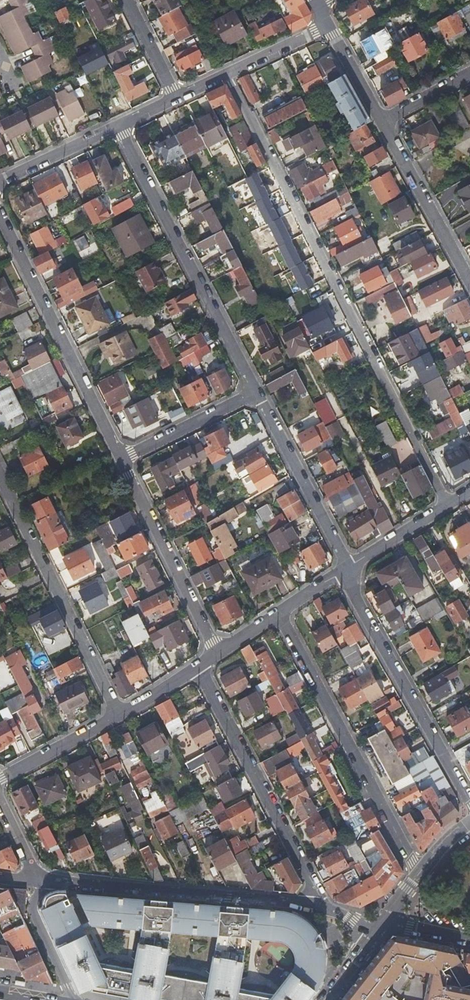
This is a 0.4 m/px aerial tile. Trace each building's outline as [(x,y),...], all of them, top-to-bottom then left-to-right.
[(29,82),(50,72),(48,66),(54,64),(49,54),(55,51),(50,39),(43,42),(39,33),(34,35),(25,18),(30,15),(26,5),(32,2),(30,0),(9,0),(14,11),(0,17),(0,22),(15,55),(31,48),(37,60),(21,67),(29,82)] [(77,0),(65,6),(68,12),(80,6),(79,4),(77,0)] [(105,0),(88,0),(86,1),(102,30),(116,22),(105,0)] [(163,15),(167,13),(182,5),(179,0),(156,0),(163,15)] [(291,31),(306,24),(310,13),(302,0),(284,0),(289,10),(289,15),(284,18),(291,31)] [(373,13),(366,0),(358,0),(345,7),(354,24),(373,13)] [(65,6),(54,11),(57,18),(63,15),(66,22),(71,32),(77,29),(68,12),(65,6)] [(431,25),(440,42),(446,39),(446,40),(465,29),(459,19),(464,16),(460,9),(449,15),(431,25)] [(175,33),(179,42),(196,34),(191,25),(185,28),(181,19),(183,18),(178,10),(169,15),(167,13),(163,15),(161,16),(166,26),(168,26),(173,34),(175,33)] [(246,35),(234,11),(213,21),(226,46),(246,35)] [(57,18),(61,25),(66,22),(63,15),(57,18)] [(248,25),(257,41),(285,27),(280,18),(275,20),(273,17),(268,20),(270,23),(258,29),(254,22),(248,25)] [(360,40),(370,58),(373,56),(390,47),(381,29),(360,40)] [(417,32),(398,43),(408,60),(427,50),(417,32)] [(134,44),(138,43),(134,36),(131,37),(131,39),(106,51),(109,58),(135,46),(134,44)] [(182,70),(207,57),(200,42),(174,55),(182,70)] [(372,65),(376,74),(396,64),(390,54),(392,53),(393,52),(390,47),(373,56),(376,62),(372,65)] [(328,56),(313,63),(315,67),(324,85),(339,76),(328,56)] [(281,59),(276,61),(294,95),(295,95),(297,98),(300,97),(281,59)] [(113,72),(119,69),(117,63),(110,67),(113,72)] [(306,94),(324,85),(315,67),(297,76),(306,94)] [(357,98),(344,74),(339,76),(324,85),(326,87),(327,86),(336,103),(334,104),(339,113),(343,111),(350,126),(347,128),(349,133),(365,125),(370,122),(357,98)] [(116,80),(127,101),(148,91),(143,80),(140,82),(141,84),(133,88),(126,75),(116,80)] [(239,78),(251,102),(258,99),(246,75),(239,78)] [(380,89),(389,104),(405,95),(396,81),(380,89)] [(226,85),(205,95),(212,109),(224,103),(232,119),(240,114),(226,85)] [(4,132),(8,139),(30,129),(29,126),(34,123),(36,126),(57,116),(54,109),(61,106),(68,122),(85,114),(75,92),(68,95),(66,90),(55,95),(53,89),(46,92),(49,98),(27,108),(29,111),(23,114),(21,111),(0,121),(0,135),(4,132)] [(110,113),(116,110),(109,96),(103,99),(110,113)] [(258,99),(251,102),(254,107),(262,103),(259,98),(258,99)] [(269,127),(306,108),(301,99),(288,105),(287,103),(262,115),(269,127)] [(446,110),(459,133),(469,127),(456,104),(446,110)] [(214,113),(194,123),(205,146),(206,148),(227,137),(214,113)] [(265,162),(243,121),(229,128),(241,152),(248,148),(258,166),(265,162)] [(439,136),(430,121),(412,130),(421,146),(439,136)] [(194,123),(173,134),(185,156),(205,146),(194,123)] [(299,147),(305,158),(326,147),(323,141),(319,135),(315,125),(290,138),(289,138),(284,140),(288,149),(293,146),(295,150),(299,147)] [(373,142),(365,125),(349,133),(347,134),(356,151),(363,148),(373,142)] [(185,156),(173,134),(151,145),(156,154),(158,153),(161,157),(165,167),(185,156)] [(207,151),(209,153),(230,143),(227,137),(206,148),(207,151)] [(363,148),(366,154),(377,149),(373,142),(363,148)] [(362,157),(367,166),(385,157),(380,147),(377,149),(366,154),(362,157)] [(109,192),(122,185),(116,172),(112,174),(103,157),(93,162),(109,192)] [(322,177),(337,170),(332,160),(317,167),(322,177)] [(98,182),(87,162),(72,169),(82,190),(98,182)] [(309,183),(313,182),(320,178),(322,177),(317,167),(304,174),(301,167),(289,173),(297,189),(309,183)] [(192,171),(168,183),(173,193),(191,183),(199,199),(189,204),(193,212),(210,204),(192,171)] [(258,172),(245,179),(255,201),(269,194),(258,172)] [(373,178),(385,201),(389,199),(399,193),(388,172),(380,176),(379,175),(373,178)] [(55,175),(32,187),(35,192),(43,207),(65,195),(55,175)] [(320,178),(313,182),(313,183),(302,189),(309,201),(320,195),(316,188),(323,184),(320,178)] [(373,178),(367,181),(380,204),(385,201),(373,178)] [(468,213),(469,212),(469,183),(456,190),(468,213)] [(335,198),(334,198),(335,200),(339,208),(353,201),(348,191),(335,198)] [(43,207),(35,192),(16,202),(27,224),(46,214),(43,207)] [(313,202),(316,207),(334,198),(335,198),(331,192),(321,197),(321,198),(313,202)] [(269,194),(255,201),(267,224),(280,217),(269,194)] [(97,198),(84,205),(94,225),(109,216),(105,208),(103,209),(97,198)] [(403,198),(388,206),(397,224),(412,216),(403,198)] [(117,215),(133,207),(129,200),(119,205),(120,207),(114,209),(117,215)] [(339,208),(335,200),(312,211),(316,220),(323,216),(325,219),(332,215),(330,212),(339,208)] [(193,212),(191,213),(196,221),(205,216),(207,220),(215,235),(222,231),(223,230),(210,204),(193,212)] [(350,218),(359,214),(356,207),(344,213),(348,219),(350,218)] [(77,209),(62,217),(64,222),(80,214),(77,209)] [(140,215),(116,227),(124,242),(121,243),(129,259),(155,245),(140,215)] [(198,226),(207,220),(205,216),(196,221),(198,226)] [(280,217),(267,224),(278,247),(292,240),(280,217)] [(348,219),(333,227),(342,244),(329,251),(332,256),(335,255),(345,250),(344,248),(361,239),(350,218),(348,219)] [(124,242),(116,227),(113,229),(121,243),(124,242)] [(42,255),(47,252),(67,242),(63,234),(60,235),(62,238),(54,242),(47,228),(32,236),(42,255)] [(222,256),(234,251),(231,244),(227,238),(226,239),(222,231),(215,235),(211,237),(203,241),(199,243),(202,249),(203,250),(218,242),(220,245),(221,248),(219,250),(222,256)] [(200,235),(203,241),(211,237),(208,232),(200,235)] [(417,233),(405,239),(408,245),(420,238),(417,233)] [(359,257),(364,267),(368,265),(382,258),(371,237),(345,250),(335,255),(341,266),(359,257)] [(292,240),(278,247),(289,269),(303,262),(292,240)] [(401,266),(423,254),(417,241),(400,250),(402,254),(396,257),(401,266)] [(222,256),(207,264),(210,270),(222,264),(223,262),(228,259),(234,271),(240,267),(242,267),(234,251),(222,256)] [(32,260),(40,274),(50,269),(51,271),(58,268),(53,258),(51,259),(47,252),(42,255),(32,260)] [(417,278),(435,269),(427,255),(409,264),(417,278)] [(385,265),(382,258),(368,265),(371,272),(378,268),(385,265)] [(147,293),(165,284),(157,270),(153,262),(136,271),(147,293)] [(303,262),(289,269),(301,292),(314,285),(303,262)] [(234,271),(233,272),(240,285),(235,287),(240,296),(243,295),(250,307),(260,301),(254,290),(253,291),(240,267),(234,271)] [(367,293),(393,280),(389,273),(387,269),(380,272),(378,268),(371,272),(359,277),(367,293)] [(53,302),(57,309),(96,289),(92,282),(81,288),(71,269),(52,279),(62,298),(53,302)] [(157,270),(165,284),(166,283),(159,269),(157,270)] [(394,282),(396,287),(403,284),(395,270),(389,273),(393,280),(394,282)] [(430,286),(418,292),(426,308),(453,294),(445,279),(430,286)] [(2,280),(0,281),(0,317),(16,309),(2,280)] [(394,282),(363,298),(367,306),(383,298),(387,305),(386,305),(395,323),(410,316),(408,311),(403,300),(396,287),(394,282)] [(186,304),(196,299),(193,294),(191,289),(165,302),(172,315),(187,307),(186,304)] [(89,333),(107,324),(103,316),(94,297),(73,307),(81,321),(82,321),(89,333)] [(408,297),(403,300),(408,311),(410,316),(416,313),(408,297)] [(463,300),(442,311),(448,323),(453,320),(455,325),(469,317),(469,313),(463,300)] [(301,321),(309,335),(311,339),(318,335),(322,342),(339,334),(335,327),(336,326),(326,307),(301,320),(301,321)] [(35,325),(28,311),(14,318),(22,331),(35,325)] [(103,316),(107,324),(111,322),(107,314),(103,316)] [(296,324),(303,337),(309,335),(301,321),(296,324)] [(285,350),(304,340),(303,337),(296,324),(295,322),(290,325),(292,328),(289,330),(291,332),(279,338),(285,350)] [(265,360),(280,352),(265,324),(254,329),(265,350),(260,352),(265,360)] [(417,329),(389,343),(400,365),(418,356),(419,357),(429,353),(425,345),(417,329)] [(99,345),(103,353),(108,351),(110,355),(114,364),(136,353),(125,332),(99,345)] [(181,341),(176,332),(163,339),(169,349),(178,344),(178,343),(181,341)] [(147,339),(153,351),(161,368),(167,365),(174,361),(169,349),(163,339),(160,333),(147,339)] [(192,352),(206,345),(200,334),(185,342),(186,343),(176,348),(181,358),(187,355),(192,352)] [(353,358),(343,338),(332,343),(336,352),(342,364),(353,358)] [(28,373),(49,362),(39,342),(22,351),(30,367),(29,368),(27,366),(17,371),(19,377),(28,373)] [(464,355),(469,352),(469,342),(460,346),(464,355)] [(332,343),(311,354),(316,362),(325,357),(327,360),(332,357),(331,354),(336,352),(332,343)] [(209,352),(206,345),(192,352),(197,362),(201,361),(200,360),(201,356),(209,352)] [(197,362),(192,352),(187,355),(190,361),(189,361),(192,366),(198,363),(197,362)] [(466,361),(461,352),(444,361),(448,371),(466,361)] [(419,357),(408,363),(410,366),(413,365),(418,374),(435,365),(429,353),(419,357)] [(54,373),(49,362),(28,373),(40,397),(45,394),(60,386),(54,373)] [(272,380),(286,372),(283,366),(269,373),(272,380)] [(292,381),(299,394),(306,390),(295,368),(286,372),(272,380),(265,383),(270,392),(292,381)] [(206,378),(214,395),(231,386),(223,370),(206,378)] [(415,382),(418,388),(441,376),(438,371),(415,382)] [(19,377),(18,377),(35,411),(44,407),(40,397),(28,373),(19,377)] [(97,383),(113,415),(123,410),(118,400),(122,398),(127,395),(116,373),(97,383)] [(189,385),(198,401),(208,396),(196,374),(192,377),(194,382),(189,385)] [(428,433),(432,439),(436,437),(443,434),(464,423),(453,400),(445,385),(443,381),(441,377),(424,386),(432,401),(436,399),(444,415),(449,412),(453,420),(428,433)] [(453,381),(445,385),(453,400),(464,394),(460,385),(456,387),(453,381)] [(187,407),(198,401),(189,385),(178,390),(187,407)] [(70,406),(60,386),(45,394),(51,406),(55,414),(70,406)] [(8,390),(0,394),(0,433),(1,434),(25,422),(8,390)] [(318,392),(309,396),(315,407),(323,403),(318,392)] [(45,394),(40,397),(44,407),(45,409),(51,406),(45,394)] [(118,400),(123,410),(128,408),(122,398),(118,400)] [(157,422),(146,399),(128,408),(123,410),(133,429),(142,425),(144,428),(157,422)] [(457,406),(461,413),(469,409),(469,399),(457,406)] [(43,426),(73,411),(70,406),(55,414),(47,418),(40,421),(43,426)] [(43,410),(47,418),(55,414),(51,406),(45,409),(43,410)] [(44,407),(35,411),(40,421),(47,418),(43,410),(45,409),(44,407)] [(374,427),(384,422),(381,417),(372,422),(374,427)] [(336,420),(325,426),(332,440),(339,435),(336,430),(340,428),(336,420)] [(79,439),(70,421),(53,429),(62,448),(79,439)] [(320,445),(323,450),(334,444),(332,440),(325,426),(323,423),(323,422),(297,436),(306,452),(320,445)] [(396,445),(384,422),(374,427),(383,443),(386,450),(396,445)] [(215,472),(222,468),(221,466),(220,466),(217,461),(226,456),(221,448),(229,443),(221,429),(199,440),(215,472)] [(446,439),(443,434),(436,437),(439,443),(446,439)] [(27,435),(10,443),(13,450),(30,441),(27,435)] [(47,467),(37,448),(18,458),(28,478),(47,467)] [(189,448),(171,457),(172,458),(178,470),(196,461),(189,448)] [(270,461),(266,455),(261,458),(256,449),(233,464),(236,471),(235,472),(239,480),(270,461)] [(335,469),(325,450),(315,456),(325,475),(335,469)] [(469,467),(469,463),(464,451),(454,456),(457,461),(445,468),(451,479),(459,475),(458,473),(469,467)] [(382,461),(392,480),(400,476),(390,457),(382,461)] [(170,477),(179,472),(178,470),(172,458),(150,469),(162,491),(170,487),(172,489),(175,488),(170,477)] [(380,486),(392,480),(382,461),(370,467),(380,486)] [(253,494),(275,481),(267,466),(244,479),(253,494)] [(411,498),(432,488),(429,483),(420,466),(400,476),(411,498)] [(360,471),(351,476),(351,477),(354,481),(363,476),(360,471)] [(49,480),(51,484),(61,479),(59,475),(49,480)] [(322,486),(327,496),(354,482),(354,481),(351,477),(344,480),(343,478),(345,477),(344,475),(322,486)] [(381,533),(392,527),(382,508),(380,509),(376,511),(369,497),(373,495),(363,476),(354,481),(354,482),(381,533)] [(371,531),(375,537),(381,533),(354,482),(327,496),(338,516),(361,503),(364,508),(361,510),(363,514),(345,523),(349,533),(347,534),(351,541),(371,531)] [(186,489),(182,491),(183,492),(165,501),(169,509),(164,511),(172,526),(195,514),(186,495),(193,491),(197,489),(195,484),(188,488),(186,489)] [(287,490),(284,484),(273,490),(277,497),(287,490)] [(203,500),(197,489),(193,491),(199,502),(203,500)] [(290,522),(306,513),(295,493),(278,503),(290,522)] [(376,511),(380,509),(373,495),(369,497),(376,511)] [(37,523),(51,551),(69,542),(47,499),(32,506),(39,521),(37,523)] [(247,510),(242,502),(213,520),(206,524),(218,546),(220,551),(228,547),(221,535),(218,528),(222,525),(247,510)] [(269,533),(286,523),(282,515),(274,520),(266,506),(257,511),(269,533)] [(136,531),(128,515),(118,519),(125,534),(122,535),(124,538),(136,531)] [(289,523),(270,534),(280,552),(299,541),(289,523)] [(468,523),(448,535),(461,557),(469,552),(469,527),(468,523)] [(113,546),(102,525),(95,529),(105,550),(111,546),(113,546)] [(226,532),(222,525),(218,528),(221,535),(226,532)] [(10,527),(0,533),(0,545),(3,550),(18,542),(10,527)] [(148,549),(139,532),(116,544),(124,561),(148,549)] [(432,554),(421,536),(413,541),(432,574),(440,569),(432,554)] [(187,544),(198,566),(211,559),(200,538),(187,544)] [(326,559),(316,542),(299,552),(309,569),(326,559)] [(105,550),(108,555),(114,552),(111,546),(105,550)] [(218,563),(225,560),(220,551),(218,546),(215,548),(216,551),(213,553),(215,557),(218,563)] [(440,569),(448,582),(458,577),(454,570),(457,569),(451,559),(448,560),(441,548),(432,554),(440,569)] [(94,571),(84,550),(64,560),(74,580),(94,571)] [(294,554),(289,558),(292,564),(298,561),(294,554)] [(103,560),(108,570),(113,567),(109,557),(103,560)] [(198,566),(201,572),(218,563),(215,557),(211,559),(198,566)] [(376,574),(382,585),(396,577),(400,583),(408,598),(424,589),(405,557),(376,574)] [(282,579),(270,559),(243,574),(254,595),(282,579)] [(281,563),(288,574),(294,570),(289,559),(281,563)] [(148,593),(163,585),(153,565),(151,565),(148,560),(135,567),(148,593)] [(190,577),(195,586),(204,582),(206,587),(223,578),(221,573),(230,569),(225,560),(218,563),(201,572),(190,577)] [(1,583),(1,582),(9,578),(4,569),(0,561),(0,584),(1,583)] [(4,569),(9,578),(24,571),(19,562),(4,569)] [(132,572),(129,565),(116,571),(119,579),(132,572)] [(466,576),(459,579),(466,591),(469,589),(469,583),(466,576)] [(396,577),(382,585),(371,591),(384,614),(398,606),(389,589),(400,583),(396,577)] [(227,595),(240,588),(235,579),(222,585),(227,595)] [(129,598),(122,584),(121,582),(116,584),(128,608),(132,605),(129,598)] [(132,605),(137,603),(127,582),(122,584),(129,598),(132,605)] [(106,605),(95,584),(79,592),(83,601),(81,602),(86,613),(88,612),(89,613),(106,605)] [(172,611),(163,593),(149,600),(149,599),(139,604),(145,616),(161,608),(164,615),(172,611)] [(241,615),(232,597),(215,606),(223,625),(226,623),(228,625),(236,621),(235,618),(241,615)] [(319,598),(313,602),(319,612),(324,609),(332,622),(335,621),(337,625),(343,621),(346,620),(344,616),(347,614),(338,599),(324,606),(319,598)] [(444,610),(438,599),(416,611),(419,616),(423,622),(444,610)] [(454,623),(467,615),(458,600),(445,608),(454,623)] [(67,627),(55,604),(38,613),(50,636),(67,627)] [(398,606),(384,614),(394,632),(404,626),(401,620),(404,618),(398,606)] [(140,639),(147,636),(137,615),(120,623),(132,647),(141,643),(140,639)] [(412,629),(423,622),(419,616),(408,622),(412,629)] [(147,636),(154,649),(163,645),(166,650),(186,639),(178,621),(147,636)] [(350,645),(341,650),(345,657),(357,650),(361,648),(357,641),(363,637),(355,624),(347,629),(343,621),(337,625),(329,629),(334,638),(343,633),(350,645)] [(440,652),(426,628),(409,637),(424,662),(440,652)] [(252,646),(255,651),(265,645),(262,640),(252,646)] [(254,652),(249,644),(241,650),(248,663),(257,658),(254,652)] [(254,652),(257,658),(264,672),(267,678),(270,683),(275,693),(277,695),(278,695),(285,691),(277,676),(278,675),(263,647),(254,652)] [(345,657),(349,665),(351,669),(364,662),(357,650),(345,657)] [(12,673),(18,685),(23,695),(32,713),(40,709),(33,693),(34,692),(21,666),(27,663),(20,651),(4,658),(12,673)] [(79,656),(57,668),(62,677),(84,666),(79,656)] [(113,682),(120,697),(135,689),(132,684),(147,676),(137,657),(121,665),(124,670),(117,674),(119,679),(113,682)] [(248,685),(238,667),(219,677),(229,695),(248,685)] [(434,703),(451,694),(446,686),(444,683),(457,676),(453,668),(423,684),(434,703)] [(266,677),(262,671),(258,673),(262,680),(266,677)] [(357,679),(367,698),(371,703),(380,698),(373,684),(376,682),(370,672),(357,679)] [(303,681),(298,673),(287,679),(291,688),(303,681)] [(267,678),(254,685),(257,690),(270,683),(267,678)] [(357,679),(356,678),(339,689),(350,708),(367,698),(357,679)] [(303,681),(291,688),(285,691),(278,695),(289,715),(299,709),(291,694),(297,690),(298,692),(306,687),(303,681)] [(90,703),(80,683),(56,695),(65,715),(90,703)] [(446,686),(451,694),(455,691),(450,683),(446,686)] [(261,705),(254,692),(238,700),(245,714),(261,705)] [(268,706),(272,714),(284,708),(277,695),(275,693),(265,699),(269,705),(268,706)] [(6,703),(7,706),(7,707),(10,712),(11,714),(21,709),(32,730),(28,732),(32,740),(43,735),(36,721),(32,713),(23,695),(6,703)] [(373,709),(376,713),(385,708),(390,705),(385,697),(371,705),(373,709)] [(183,726),(184,725),(171,699),(155,708),(169,733),(183,726)] [(10,712),(7,707),(0,711),(3,716),(10,712)] [(465,707),(446,717),(457,736),(469,729),(469,716),(465,707)] [(376,713),(379,718),(385,728),(392,742),(405,735),(401,727),(397,729),(385,708),(376,713)] [(300,739),(312,733),(299,709),(289,715),(297,730),(296,731),(297,733),(300,739)] [(13,718),(0,725),(0,747),(14,739),(13,738),(21,734),(13,718)] [(167,742),(154,720),(134,731),(146,753),(167,742)] [(261,747),(280,737),(273,725),(275,724),(273,720),(253,731),(261,747)] [(206,752),(217,746),(203,721),(187,730),(197,748),(202,745),(206,752)] [(169,733),(171,737),(185,730),(183,726),(169,733)] [(416,783),(408,769),(403,762),(393,743),(392,742),(385,728),(366,739),(391,783),(403,776),(409,787),(416,783)] [(133,756),(139,753),(128,733),(121,737),(125,745),(126,744),(133,756)] [(285,740),(288,746),(301,740),(300,739),(297,733),(285,740)] [(315,740),(312,733),(300,739),(301,740),(306,749),(308,754),(312,761),(322,756),(314,741),(315,740)] [(403,762),(408,769),(427,759),(421,748),(412,753),(411,752),(408,754),(400,739),(393,743),(403,762)] [(278,773),(286,787),(300,780),(290,762),(277,769),(274,765),(285,759),(285,760),(306,749),(301,740),(288,746),(260,762),(269,778),(278,773)] [(219,749),(228,744),(226,741),(217,746),(206,752),(185,763),(190,772),(205,764),(213,778),(226,771),(224,767),(228,765),(219,749)] [(117,754),(112,742),(105,745),(111,757),(117,754)] [(332,744),(323,748),(325,754),(335,750),(332,744)] [(469,760),(469,752),(462,757),(465,763),(469,760)] [(340,813),(348,808),(325,767),(330,764),(325,754),(322,756),(312,761),(314,765),(317,771),(327,789),(330,794),(334,802),(340,813)] [(427,759),(408,769),(416,783),(420,791),(430,785),(438,799),(443,796),(448,804),(456,799),(450,788),(432,756),(427,759)] [(100,781),(90,757),(68,767),(79,791),(100,781)] [(105,776),(110,786),(118,783),(113,772),(122,768),(117,758),(102,766),(106,776),(105,776)] [(140,789),(153,782),(145,765),(131,772),(140,789)] [(317,771),(314,765),(302,772),(305,777),(317,771)] [(231,779),(226,771),(213,778),(217,786),(231,779)] [(65,795),(55,773),(34,784),(44,805),(65,795)] [(240,794),(232,779),(231,779),(217,786),(214,788),(223,803),(240,794)] [(300,780),(286,787),(295,805),(310,798),(300,780)] [(135,806),(141,803),(131,783),(123,787),(131,805),(135,806)] [(410,812),(402,817),(421,851),(441,827),(420,791),(416,783),(409,787),(393,796),(398,806),(407,801),(411,808),(414,806),(423,810),(427,818),(416,824),(410,812)] [(38,806),(27,785),(12,793),(23,816),(38,806)] [(420,791),(441,827),(458,815),(457,800),(456,799),(448,804),(443,796),(438,799),(430,785),(420,791)] [(206,792),(201,795),(202,795),(209,810),(214,807),(206,792)] [(334,802),(330,794),(319,800),(323,808),(334,802)] [(165,805),(168,810),(168,811),(174,808),(167,795),(162,798),(163,801),(165,805)] [(198,797),(169,813),(171,816),(176,826),(205,810),(198,797)] [(295,805),(302,818),(317,811),(310,798),(295,805)] [(255,818),(245,800),(224,811),(213,817),(219,828),(221,833),(234,826),(235,828),(255,818)] [(146,809),(148,813),(165,805),(163,801),(146,809)] [(364,857),(383,893),(384,895),(403,872),(377,827),(379,826),(370,808),(365,811),(360,801),(348,808),(340,813),(345,823),(349,830),(353,838),(364,857)] [(317,811),(302,818),(307,827),(322,819),(323,821),(332,816),(338,827),(345,823),(340,813),(334,802),(323,808),(317,811)] [(209,810),(213,817),(224,811),(220,804),(214,807),(209,810)] [(165,805),(148,813),(150,818),(168,810),(165,805)] [(122,813),(127,823),(143,815),(141,811),(133,815),(132,813),(126,816),(124,812),(122,813)] [(31,823),(35,832),(37,831),(48,825),(44,816),(31,823)] [(163,840),(178,833),(169,817),(155,824),(163,840)] [(332,837),(323,821),(322,819),(307,827),(306,828),(316,846),(332,837)] [(138,829),(136,823),(130,826),(133,832),(138,829)] [(53,833),(51,829),(48,825),(37,831),(46,849),(48,848),(51,853),(55,851),(61,848),(53,833)] [(111,860),(132,851),(122,829),(101,839),(111,860)] [(93,853),(85,834),(66,843),(75,862),(93,853)] [(134,839),(153,881),(163,882),(142,836),(134,839)] [(245,851),(248,849),(244,841),(239,844),(236,837),(226,842),(234,857),(245,851)] [(217,872),(237,862),(234,857),(226,842),(225,840),(206,850),(217,872)] [(184,858),(190,855),(183,841),(177,844),(184,858)] [(11,847),(0,852),(0,867),(15,870),(19,864),(11,847)] [(317,871),(322,880),(331,875),(331,874),(347,865),(339,850),(323,859),(326,866),(317,871)] [(237,862),(237,863),(248,857),(245,851),(234,857),(237,862)] [(248,857),(237,863),(251,890),(264,891),(260,882),(248,857)] [(351,887),(361,905),(383,893),(364,857),(360,859),(369,877),(360,881),(353,869),(342,875),(350,888),(351,887)] [(274,883),(260,882),(264,891),(266,891),(293,893),(301,883),(288,859),(274,867),(280,878),(276,880),(278,883),(274,883)] [(358,861),(354,863),(360,874),(364,872),(358,861)] [(358,906),(361,905),(351,887),(350,888),(342,875),(342,873),(324,883),(333,900),(342,903),(358,906)] [(19,913),(9,889),(2,888),(0,888),(0,923),(19,913)] [(21,916),(24,891),(15,890),(9,889),(19,913),(21,916)] [(325,961),(324,950),(321,940),(317,934),(311,926),(303,920),(294,915),(286,912),(75,895),(86,920),(77,925),(63,894),(52,893),(48,895),(45,898),(43,900),(42,904),(43,908),(39,911),(76,987),(85,984),(90,985),(90,990),(127,997),(136,999),(137,994),(147,995),(146,999),(306,999),(319,984),(322,977),(324,971),(325,961)] [(30,936),(24,924),(15,929),(26,952),(35,948),(30,936)] [(14,928),(3,935),(5,940),(10,949),(14,958),(24,953),(26,952),(15,929),(14,928)] [(1,941),(0,947),(10,949),(5,940),(1,941)] [(343,999),(350,999),(389,950),(397,954),(400,974),(405,967),(416,970),(417,962),(414,962),(415,958),(416,958),(418,951),(427,952),(428,949),(441,951),(447,961),(457,955),(453,948),(451,947),(415,940),(399,940),(388,940),(343,999)] [(21,972),(14,958),(10,949),(0,947),(0,968),(21,972)] [(27,958),(38,953),(35,948),(26,952),(24,953),(27,958)] [(415,958),(414,962),(417,962),(416,970),(432,973),(436,974),(435,980),(431,979),(426,999),(469,999),(469,990),(464,989),(469,986),(469,976),(457,955),(447,961),(441,951),(428,949),(427,952),(418,951),(416,958),(415,958)] [(386,992),(400,974),(397,954),(389,950),(350,999),(397,999),(386,992)] [(14,958),(21,972),(25,979),(52,983),(38,953),(27,958),(24,953),(14,958)]
